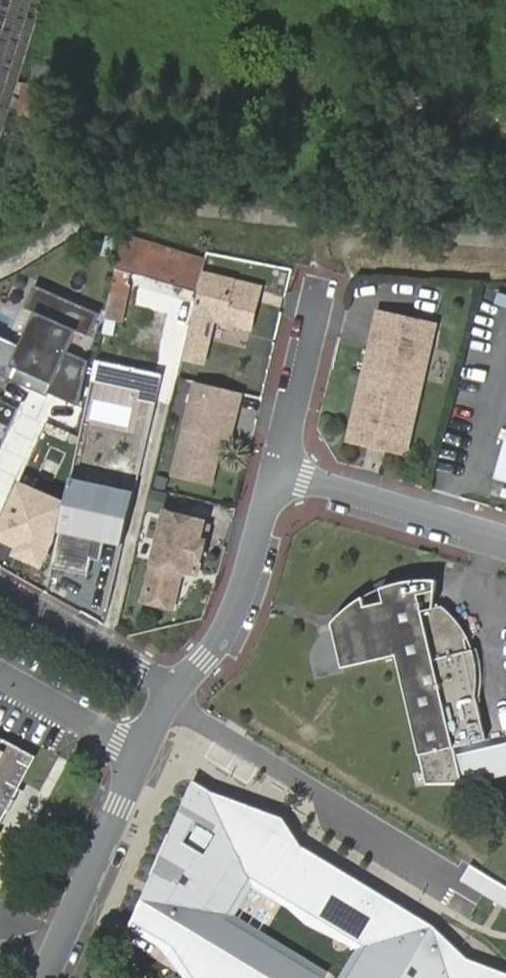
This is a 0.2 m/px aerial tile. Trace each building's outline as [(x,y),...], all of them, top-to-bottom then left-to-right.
[(48,0),(0,0),(0,154),(48,0)] [(136,238),(123,236),(122,243),(116,268),(199,290),(206,258),(178,250),(175,258),(151,251),(153,243),(136,238)] [(259,287),(203,273),(199,290),(193,315),(183,358),(204,362),(210,338),(206,333),(209,321),(214,319),(226,321),(233,323),(250,327),(259,287)] [(35,283),(25,307),(42,315),(26,352),(0,340),(0,370),(79,406),(87,361),(66,352),(76,331),(91,338),(102,314),(35,283)] [(436,325),(380,313),(353,433),(358,441),(374,444),(374,441),(388,444),(387,447),(403,450),(410,447),(436,325)] [(162,375),(97,361),(93,380),(140,391),(139,397),(156,401),(162,375)] [(243,393),(198,382),(177,474),(215,483),(225,436),(234,437),(237,422),(233,418),(235,411),(239,412),(243,393)] [(496,477),(505,480),(505,445),(496,477)] [(65,502),(19,480),(1,522),(21,533),(14,546),(45,561),(60,528),(123,542),(134,491),(71,477),(65,502)] [(207,524),(169,515),(149,602),(177,609),(186,571),(201,575),(209,543),(203,541),(207,524)] [(213,525),(207,524),(203,541),(209,543),(213,525)] [(431,593),(438,592),(438,582),(425,580),(420,581),(415,582),(410,583),(405,584),(400,585),(395,587),(390,589),(385,590),(383,591),(386,604),(368,608),(366,600),(362,603),(358,606),(354,608),(350,612),(346,615),(342,619),(339,622),(335,626),(346,671),(400,658),(432,786),(470,785),(461,748),(492,741),(480,695),(481,689),(482,683),(483,676),(483,670),(482,664),(481,658),(479,652),(479,651),(471,653),(469,642),(475,641),(475,640),(472,634),(468,629),(465,624),(460,619),(456,615),(451,611),(446,607),(436,610),(431,593)] [(18,784),(36,755),(0,735),(0,818),(18,784)] [(193,780),(130,926),(186,977),(327,977),(328,977),(228,912),(250,877),(366,946),(350,977),(505,977),(505,975),(470,958),(436,926),(305,847),(285,819),(193,780)]
